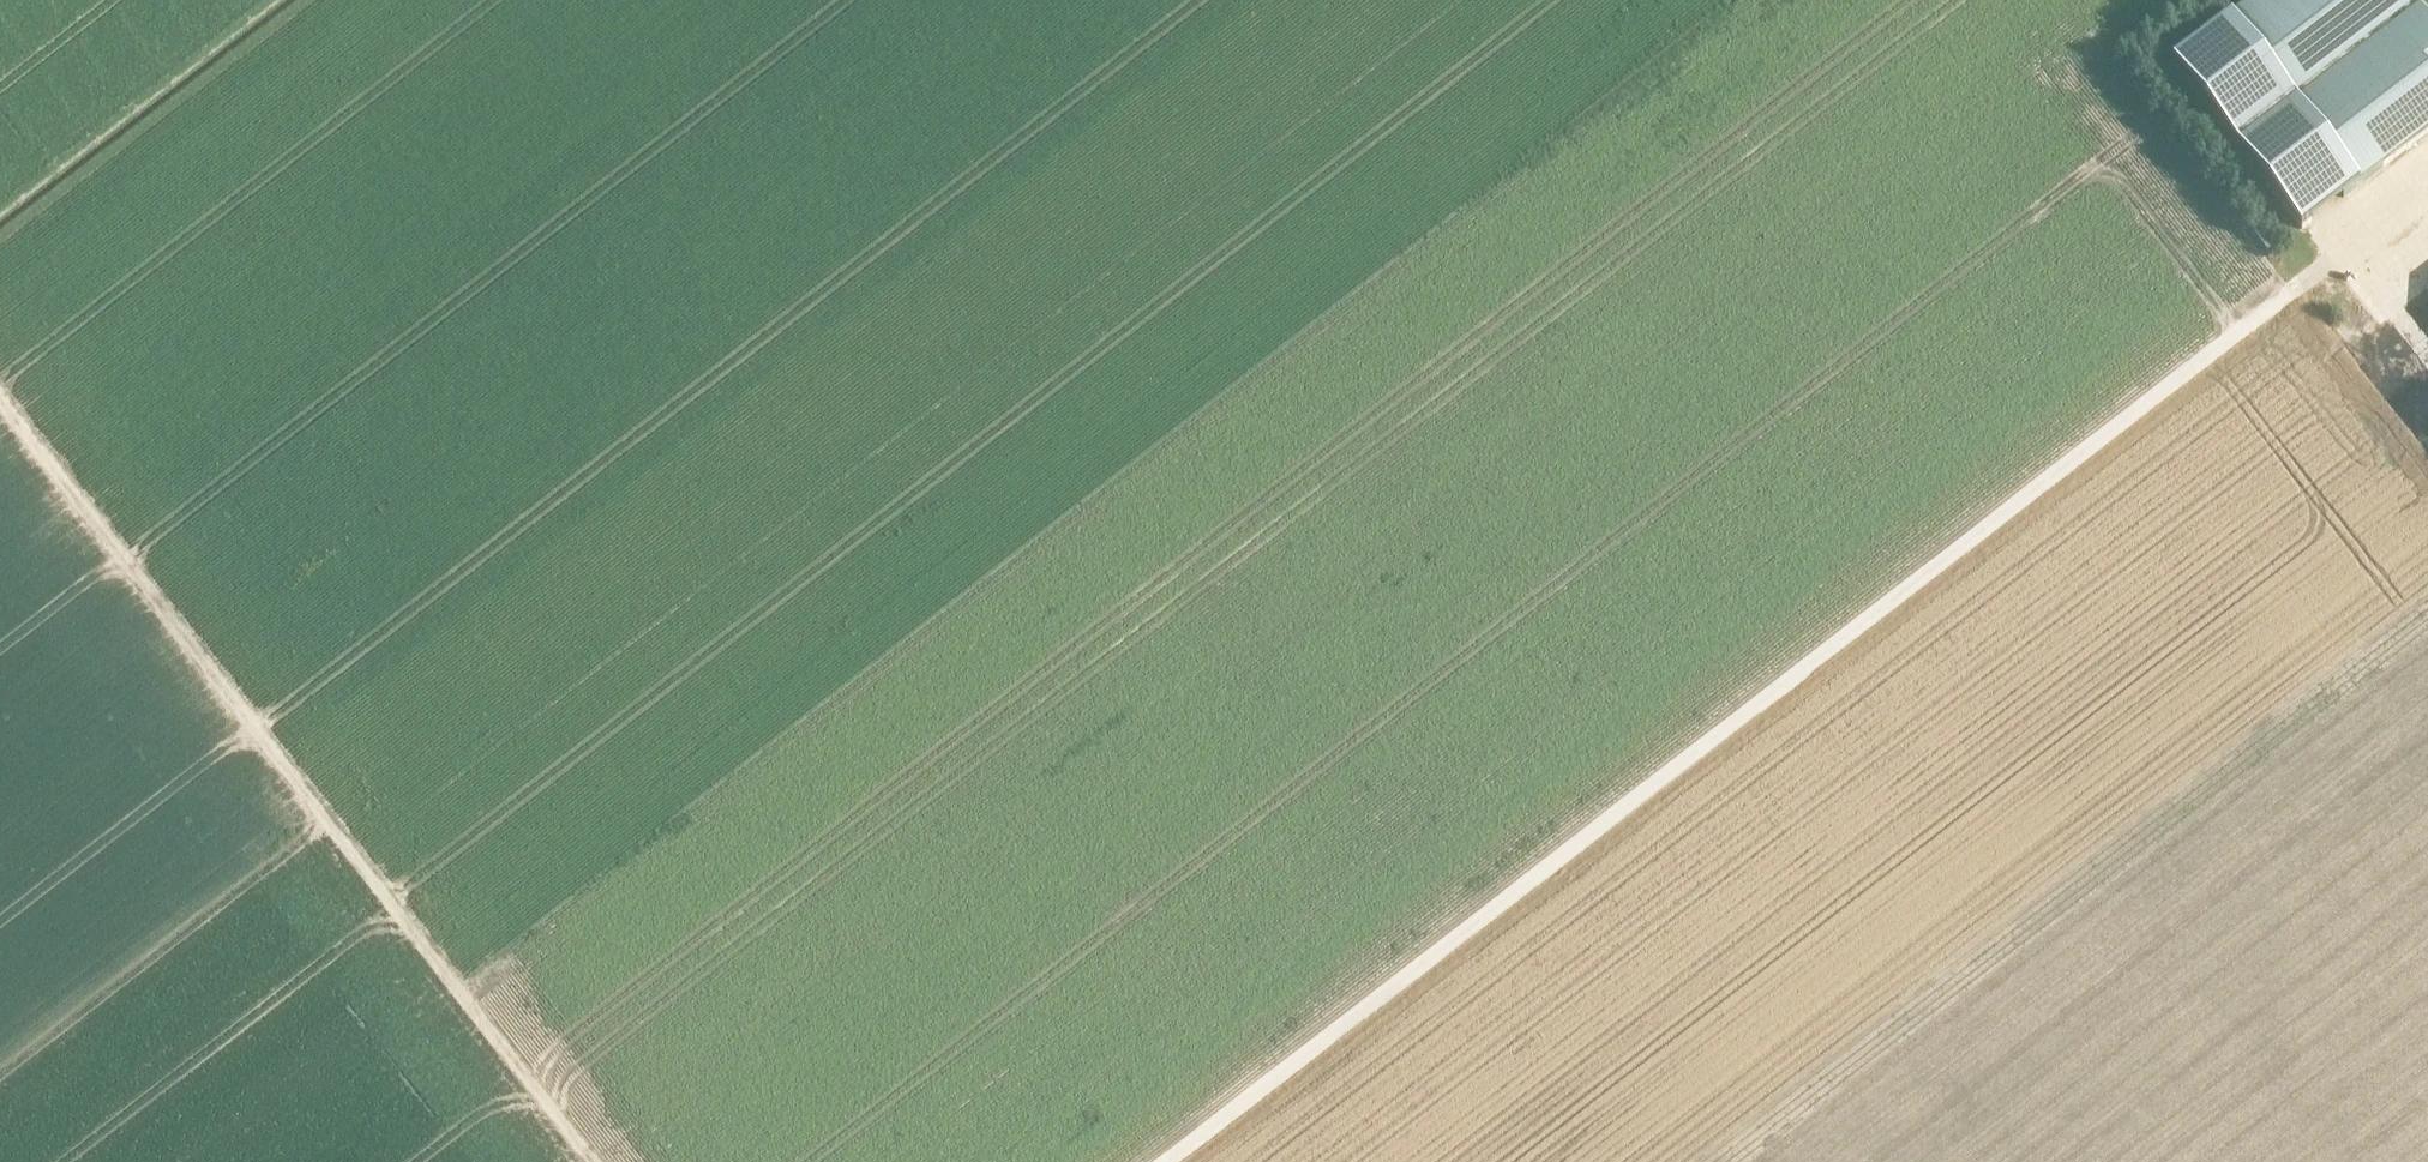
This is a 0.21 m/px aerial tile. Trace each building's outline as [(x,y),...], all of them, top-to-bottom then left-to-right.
[(2301,231),(2427,132),(2427,28),(2407,0),(2255,0),(2172,64),(2301,231)]
